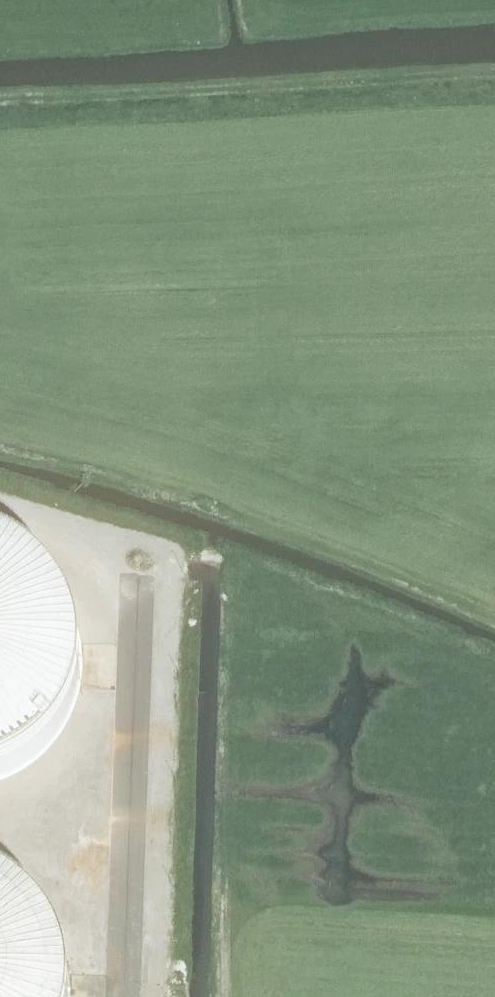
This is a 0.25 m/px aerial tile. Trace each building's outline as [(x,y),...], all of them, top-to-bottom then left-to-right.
[(18,778),(38,765),(55,749),(69,730),(79,708),(85,685),(87,662),(85,638),(78,616),(67,595),(53,576),(35,560),(15,548),(0,542),(0,785),(18,778)] [(98,704),(95,741),(119,743),(123,706),(98,704)] [(75,996),(72,972),(66,950),(55,929),(40,910),(23,894),(2,882),(0,881),(0,996),(75,996)]
